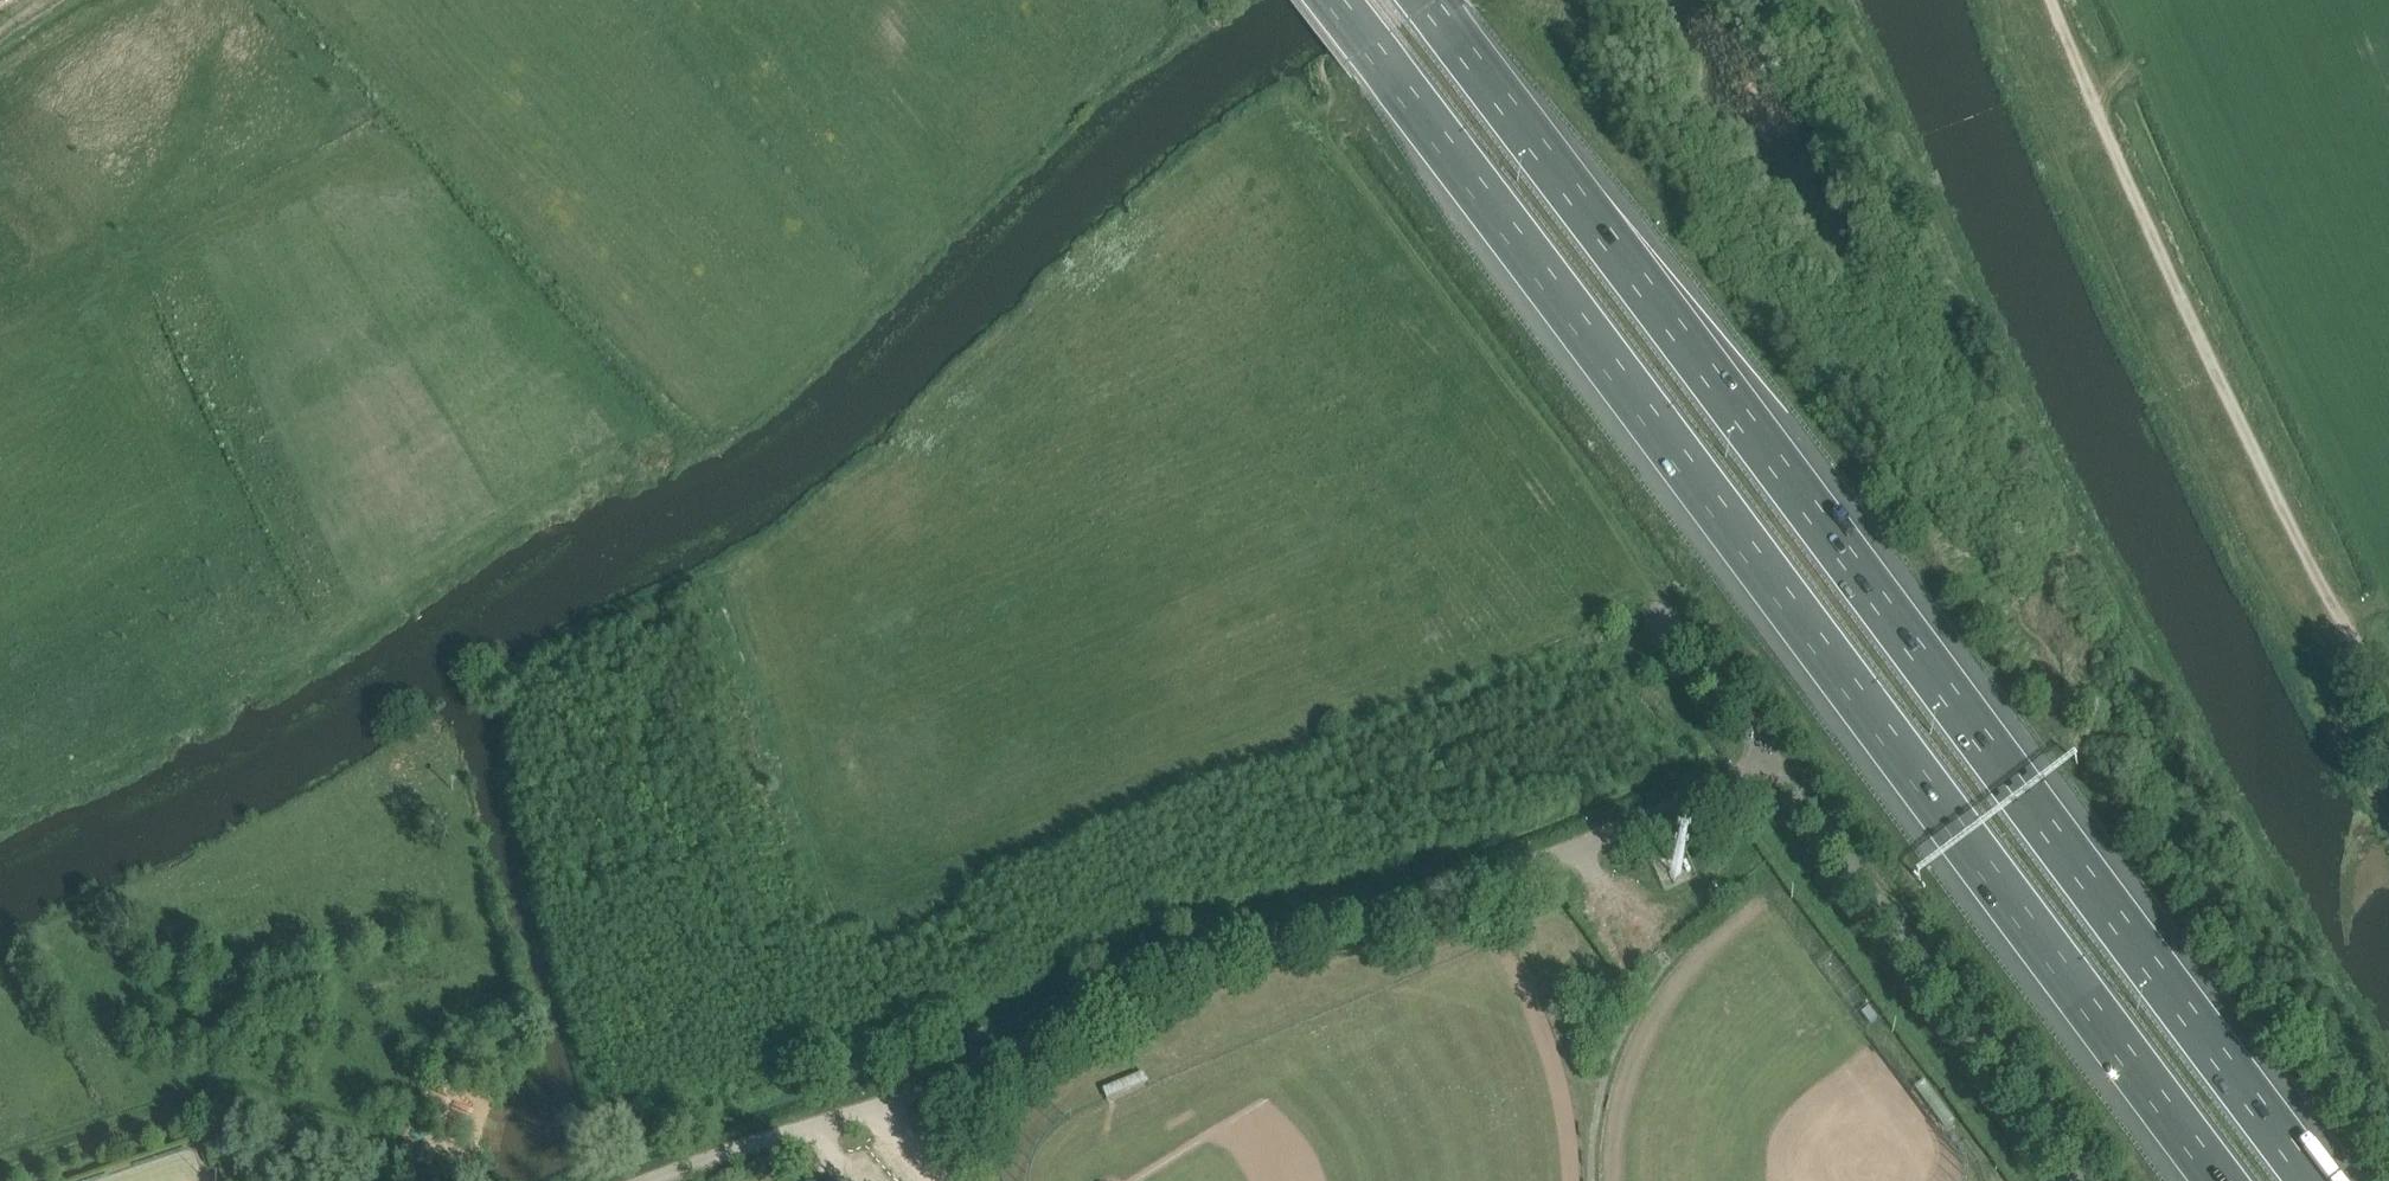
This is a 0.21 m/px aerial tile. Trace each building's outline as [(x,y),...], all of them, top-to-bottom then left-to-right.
[(1697,877),(1683,845),(1651,859),(1665,890),(1697,877)]
